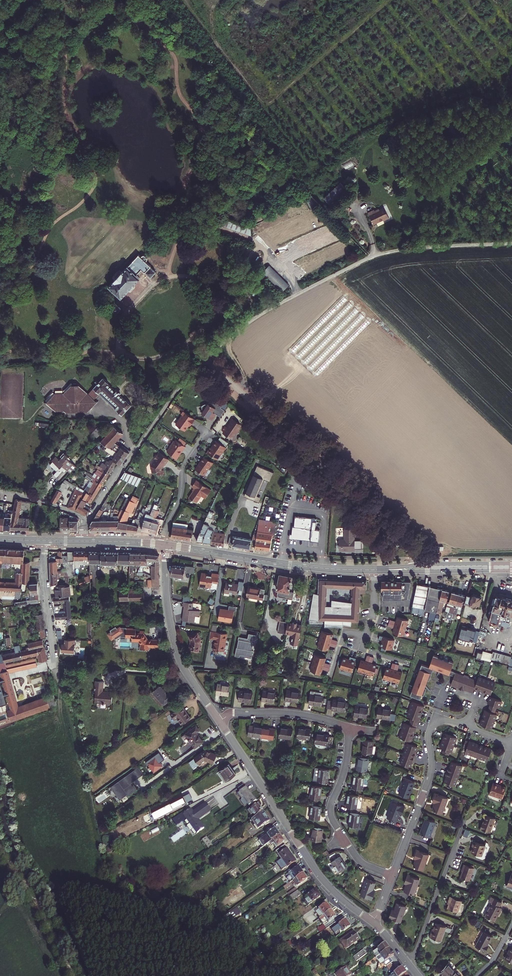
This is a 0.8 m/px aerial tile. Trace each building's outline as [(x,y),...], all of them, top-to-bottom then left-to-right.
[(324,198),(333,207),(349,192),(340,182),(324,198)] [(310,197),(306,199),(311,208),(315,206),(310,197)] [(368,213),(373,224),(383,219),(384,220),(389,218),(384,208),(380,210),(375,212),(374,210),(368,213)] [(139,255),(109,286),(121,298),(140,278),(136,275),(141,270),(145,273),(145,272),(151,278),(156,272),(150,267),(151,266),(146,262),(147,260),(148,259),(144,255),(142,256),(141,257),(139,255)] [(269,266),(262,273),(281,292),(288,285),(269,266)] [(115,304),(110,309),(116,314),(121,309),(115,304)] [(79,385),(71,385),(64,393),(55,393),(38,418),(58,418),(80,419),(93,409),(102,400),(108,407),(121,416),(132,405),(104,379),(92,389),(79,385)] [(220,417),(224,410),(221,407),(221,406),(214,402),(210,402),(208,403),(207,403),(206,404),(205,404),(204,405),(202,405),(202,406),(201,406),(202,406),(202,412),(201,413),(203,414),(203,416),(205,416),(208,415),(208,414),(210,416),(213,412),(217,414),(220,417)] [(151,403),(146,407),(152,415),(157,411),(151,403)] [(190,425),(195,419),(185,412),(183,411),(181,414),(182,415),(176,424),(185,431),(189,424),(190,425)] [(208,415),(205,416),(212,421),(217,414),(213,412),(210,416),(208,414),(208,415)] [(224,434),(231,439),(237,431),(238,431),(240,429),(239,427),(240,426),(240,424),(232,419),(228,425),(228,426),(229,426),(227,428),(225,426),(222,430),(223,431),(224,432),(224,433),(224,434)] [(114,427),(108,422),(108,421),(106,425),(112,429),(114,427)] [(97,427),(102,431),(106,427),(101,423),(97,427)] [(92,433),(97,438),(102,431),(97,427),(92,433)] [(109,433),(101,442),(107,447),(116,453),(125,459),(130,451),(121,446),(120,447),(114,443),(123,433),(114,427),(112,429),(109,433)] [(220,437),(217,441),(225,447),(228,443),(220,437)] [(174,441),(170,446),(170,447),(167,451),(171,455),(172,456),(176,459),(179,455),(178,455),(182,450),(183,450),(185,446),(184,445),(177,441),(176,439),(174,441)] [(209,448),(206,452),(215,458),(219,457),(218,455),(221,452),(222,452),(222,453),(226,448),(225,447),(217,441),(216,441),(212,446),(211,449),(209,448)] [(105,449),(115,456),(112,459),(121,465),(125,459),(116,453),(107,447),(105,449)] [(155,458),(156,459),(151,466),(152,472),(157,471),(158,475),(163,474),(163,470),(162,470),(161,468),(164,465),(165,465),(169,459),(159,452),(156,455),(155,457),(155,458)] [(69,459),(64,455),(60,459),(56,456),(52,460),(53,461),(50,465),(57,471),(53,475),(57,478),(63,471),(64,470),(63,469),(64,467),(67,470),(70,473),(76,467),(68,460),(69,459)] [(209,468),(213,463),(206,458),(204,456),(200,462),(195,469),(204,475),(208,468),(209,468)] [(115,463),(111,459),(109,461),(107,460),(105,464),(102,463),(100,467),(102,468),(101,470),(102,470),(108,474),(115,463)] [(108,474),(102,470),(101,471),(97,469),(95,472),(97,474),(93,479),(102,484),(108,474)] [(130,474),(125,472),(120,478),(122,479),(128,482),(129,482),(137,486),(141,478),(130,474)] [(77,486),(65,479),(62,482),(57,490),(50,501),(56,503),(67,484),(73,488),(74,486),(76,487),(77,486)] [(102,485),(93,479),(92,481),(94,483),(90,488),(88,487),(87,486),(84,490),(85,491),(86,492),(85,493),(83,498),(90,503),(102,485)] [(211,490),(196,480),(192,486),(194,487),(195,488),(193,491),(189,498),(196,503),(201,495),(205,498),(211,490)] [(83,498),(85,493),(76,489),(68,507),(73,510),(76,509),(82,499),(83,498)] [(294,498),(296,491),(289,489),(287,496),(294,498)] [(140,499),(132,495),(132,497),(138,500),(136,504),(137,504),(140,499)] [(235,510),(241,513),(246,497),(241,495),(235,510)] [(138,500),(132,497),(130,499),(124,511),(119,522),(118,522),(117,529),(125,530),(126,523),(129,512),(131,513),(135,506),(136,506),(137,504),(136,504),(138,500)] [(124,511),(130,499),(127,497),(121,509),(122,509),(124,511)] [(18,518),(20,508),(30,510),(30,502),(15,499),(13,510),(12,510),(10,529),(29,530),(30,518),(24,518),(24,523),(18,523),(18,518)] [(84,505),(87,501),(82,499),(76,509),(86,515),(90,508),(84,505)] [(108,511),(111,506),(104,502),(100,509),(103,510),(105,511),(108,511)] [(149,531),(153,516),(156,509),(157,508),(158,505),(155,504),(154,507),(150,515),(147,513),(145,514),(143,522),(140,521),(138,528),(141,529),(142,529),(149,531)] [(140,521),(144,513),(146,509),(143,508),(141,512),(140,512),(137,520),(135,519),(134,525),(127,523),(126,531),(136,532),(138,528),(140,521)] [(99,520),(99,518),(99,516),(103,510),(100,509),(95,517),(90,524),(90,530),(99,530),(99,520)] [(119,522),(124,511),(122,509),(119,515),(118,516),(113,516),(113,520),(111,520),(110,530),(117,529),(118,522),(119,522)] [(164,520),(156,518),(159,510),(156,509),(153,516),(149,531),(156,533),(158,525),(161,526),(164,520)] [(10,529),(12,510),(8,510),(8,513),(5,513),(3,529),(10,529)] [(210,523),(211,519),(214,512),(209,510),(208,513),(198,536),(196,541),(203,542),(209,527),(208,527),(210,523)] [(78,529),(78,519),(78,518),(70,515),(70,517),(70,530),(76,530),(78,529)] [(292,534),(292,536),(319,538),(320,525),(316,525),(316,518),(295,516),(294,526),(292,526),(292,534)] [(70,530),(70,517),(60,518),(60,530),(70,530)] [(101,520),(99,520),(99,530),(110,530),(111,520),(101,520)] [(257,531),(255,531),(252,540),(256,541),(255,549),(270,551),(272,538),(274,538),(277,527),(277,524),(276,524),(277,522),(268,521),(268,526),(258,524),(257,531)] [(194,529),(187,528),(187,529),(172,527),(171,537),(191,540),(194,529)] [(213,532),(215,530),(209,527),(203,542),(211,543),(213,532)] [(354,541),(354,529),(344,529),(344,539),(339,539),(339,550),(354,550),(354,549),(362,549),(362,541),(354,541)] [(213,532),(211,543),(224,545),(224,543),(224,539),(225,538),(225,534),(213,532)] [(230,537),(228,544),(232,545),(233,545),(234,546),(237,547),(239,546),(250,548),(252,540),(233,536),(232,537),(230,537)] [(23,562),(24,556),(25,552),(24,552),(24,550),(0,548),(0,561),(23,562)] [(74,552),(68,551),(68,555),(62,555),(62,558),(62,561),(62,562),(63,563),(66,571),(69,575),(70,578),(74,576),(71,570),(74,570),(74,568),(74,552)] [(89,552),(74,552),(74,568),(79,568),(79,564),(84,564),(84,565),(90,565),(90,563),(89,559),(89,552)] [(123,564),(123,561),(121,561),(121,560),(118,560),(118,552),(106,552),(101,552),(89,552),(89,559),(90,563),(105,563),(104,566),(106,566),(108,568),(111,568),(113,566),(113,564),(123,564)] [(130,565),(130,553),(118,552),(118,560),(121,560),(121,561),(123,561),(123,564),(123,565),(130,566),(130,565)] [(147,554),(141,553),(141,564),(139,567),(138,570),(138,572),(138,574),(143,576),(143,572),(143,567),(147,567),(147,565),(147,554)] [(159,577),(159,555),(158,555),(147,554),(147,565),(147,567),(147,569),(152,569),(152,576),(152,578),(152,587),(159,586),(159,578),(157,579),(157,578),(159,578),(159,577)] [(172,565),(171,575),(184,577),(185,571),(194,572),(195,567),(188,566),(188,568),(185,568),(185,567),(172,565)] [(23,567),(22,572),(17,572),(16,583),(4,582),(3,590),(22,591),(22,583),(28,583),(29,583),(30,567),(23,567)] [(57,572),(50,573),(51,587),(51,588),(51,589),(54,589),(56,589),(56,588),(58,585),(59,585),(59,581),(57,581),(57,577),(59,577),(60,577),(60,575),(64,575),(65,577),(69,577),(69,575),(66,571),(57,572)] [(206,586),(211,587),(211,589),(217,589),(219,574),(212,573),(211,576),(207,575),(207,574),(201,573),(200,585),(205,586),(206,586)] [(293,598),(296,578),(280,575),(277,590),(278,590),(277,594),(278,597),(283,598),(283,596),(286,597),(288,596),(289,597),(293,598)] [(327,579),(319,579),(318,594),(313,593),(309,620),(324,620),(324,627),(334,626),(343,628),(343,625),(351,626),(351,622),(358,622),(359,592),(365,593),(365,589),(366,589),(366,581),(332,579),(332,587),(352,588),(352,602),(332,600),(331,606),(326,606),(326,587),(327,579)] [(396,582),(381,581),(381,591),(383,591),(383,599),(407,599),(410,582),(402,582),(402,583),(399,583),(396,582)] [(229,593),(237,594),(238,584),(226,582),(224,592),(229,593)] [(38,593),(38,583),(31,583),(30,583),(30,585),(30,587),(30,596),(30,600),(27,600),(28,604),(39,602),(39,599),(38,593)] [(411,611),(418,613),(419,608),(424,609),(429,586),(417,583),(411,611)] [(56,588),(56,589),(54,589),(55,593),(56,593),(56,597),(64,596),(69,596),(70,595),(69,585),(68,585),(65,585),(59,585),(58,585),(56,588)] [(264,594),(265,589),(248,586),(246,597),(259,599),(263,599),(264,594)] [(442,589),(429,586),(424,609),(436,613),(442,589)] [(144,599),(144,592),(135,592),(135,588),(128,588),(129,590),(129,600),(144,599)] [(442,589),(436,613),(440,613),(442,606),(443,606),(444,601),(447,602),(449,591),(442,589)] [(129,600),(129,590),(121,590),(119,590),(120,600),(129,600)] [(458,594),(452,592),(448,606),(451,607),(449,612),(448,611),(446,618),(447,618),(446,622),(450,624),(452,618),(458,594)] [(458,594),(452,618),(455,619),(458,609),(459,605),(462,606),(465,595),(458,594)] [(472,597),(467,595),(466,596),(464,603),(474,605),(474,604),(479,605),(480,603),(481,599),(481,597),(477,596),(473,595),(472,594),(472,597)] [(504,607),(507,598),(502,597),(501,598),(496,596),(495,599),(494,605),(490,617),(497,619),(496,623),(501,625),(502,621),(503,617),(503,616),(503,615),(501,615),(502,613),(504,607)] [(507,598),(504,607),(502,613),(501,615),(503,615),(503,616),(503,617),(502,621),(509,623),(511,616),(511,618),(511,600),(507,598)] [(64,602),(64,611),(59,611),(60,609),(59,606),(54,606),(55,614),(56,620),(71,618),(70,601),(64,602)] [(183,620),(199,622),(199,616),(198,616),(199,611),(192,610),(193,603),(189,602),(184,602),(183,606),(185,606),(183,620)] [(229,608),(220,607),(218,619),(233,622),(236,606),(230,605),(229,608)] [(40,629),(44,629),(42,614),(36,614),(36,615),(38,630),(40,629)] [(388,623),(394,625),(405,628),(408,621),(397,617),(395,622),(389,620),(388,623)] [(277,632),(285,634),(285,633),(287,623),(288,622),(280,620),(277,632)] [(301,626),(287,623),(285,633),(292,634),(299,636),(301,626)] [(393,628),(392,633),(403,636),(405,628),(394,625),(388,623),(387,626),(393,628)] [(463,625),(458,642),(465,644),(470,627),(463,625)] [(132,641),(139,641),(141,644),(141,646),(140,646),(140,649),(145,650),(145,649),(149,649),(149,646),(151,646),(151,647),(158,647),(158,646),(161,646),(161,641),(158,641),(159,640),(151,639),(151,640),(147,640),(143,634),(143,631),(140,631),(140,633),(136,633),(136,630),(133,630),(133,629),(126,628),(126,631),(122,631),(120,628),(120,627),(117,629),(116,627),(110,631),(111,632),(108,634),(111,640),(115,638),(115,639),(121,635),(122,636),(126,636),(126,637),(132,637),(132,641)] [(223,651),(226,633),(216,632),(211,631),(210,631),(209,638),(215,639),(215,642),(214,643),(212,650),(218,651),(218,650),(223,651)] [(319,639),(330,642),(336,644),(337,641),(331,639),(333,634),(322,631),(319,639)] [(197,652),(198,651),(200,640),(198,633),(189,636),(190,641),(189,650),(194,650),(194,651),(197,652)] [(299,636),(292,634),(291,643),(297,644),(299,636)] [(394,640),(379,636),(378,639),(381,640),(380,646),(381,647),(380,650),(385,652),(386,648),(391,650),(394,640)] [(75,639),(65,639),(64,644),(62,643),(61,651),(74,652),(75,639)] [(330,642),(319,639),(317,647),(328,650),(330,642)] [(46,660),(42,640),(28,644),(28,647),(26,647),(27,649),(21,651),(22,658),(36,655),(37,657),(36,658),(37,662),(40,661),(39,661),(46,660)] [(252,659),(254,643),(238,640),(236,656),(252,659)] [(22,658),(21,651),(19,645),(14,646),(15,652),(12,653),(14,660),(22,658)] [(509,664),(511,656),(493,652),(491,659),(509,664)] [(0,656),(0,663),(5,662),(14,660),(12,653),(3,655),(2,653),(0,654),(0,655),(0,656)] [(312,663),(323,666),(324,663),(325,658),(314,655),(312,663)] [(433,655),(429,667),(433,669),(454,676),(455,672),(450,671),(453,662),(449,661),(448,662),(437,658),(437,657),(433,655)] [(368,662),(365,673),(373,676),(376,665),(371,663),(373,657),(370,656),(368,662)] [(349,660),(343,658),(342,659),(339,658),(337,664),(337,663),(337,664),(340,665),(339,669),(351,672),(355,659),(350,657),(349,660)] [(14,663),(6,665),(8,672),(37,665),(37,662),(36,658),(23,661),(14,663)] [(365,673),(368,662),(365,661),(360,660),(357,671),(365,673)] [(0,670),(9,702),(16,700),(8,672),(6,665),(5,662),(0,663),(0,670)] [(323,666),(312,663),(309,670),(320,674),(322,669),(323,666)] [(390,681),(393,670),(395,664),(392,663),(390,669),(386,668),(382,679),(390,681)] [(393,670),(390,681),(398,684),(401,673),(397,671),(399,665),(395,664),(393,670)] [(430,679),(433,669),(429,667),(421,664),(415,682),(415,681),(410,695),(420,699),(422,695),(424,695),(426,688),(425,687),(423,686),(423,684),(425,685),(427,680),(429,680),(429,678),(430,679)] [(464,675),(455,672),(454,676),(451,684),(459,688),(459,689),(461,689),(463,683),(461,683),(464,675)] [(477,680),(468,677),(469,676),(464,674),(464,675),(461,683),(463,683),(461,689),(463,690),(464,689),(472,692),(474,688),(477,680)] [(487,680),(478,677),(477,680),(474,688),(482,691),(487,680)] [(495,683),(487,680),(482,691),(491,694),(495,683)] [(112,703),(113,692),(103,691),(104,682),(95,681),(94,691),(96,691),(95,701),(102,702),(102,703),(104,703),(104,702),(112,703)] [(153,691),(164,704),(173,696),(169,691),(167,692),(160,684),(153,691)] [(230,686),(217,684),(216,694),(228,695),(230,686)] [(287,690),(285,700),(298,702),(300,692),(287,690)] [(239,691),(238,700),(251,702),(252,693),(239,691)] [(263,691),(261,700),(274,702),(276,693),(263,691)] [(310,694),(309,704),(321,706),(323,696),(322,696),(323,693),(314,691),(314,694),(310,694)] [(55,699),(54,694),(47,697),(50,707),(57,704),(55,699)] [(47,697),(18,707),(11,709),(8,710),(11,721),(50,707),(47,697)] [(501,701),(490,697),(487,703),(490,704),(489,707),(496,710),(497,706),(499,707),(501,701)] [(11,709),(18,707),(16,700),(9,702),(11,709)] [(331,709),(344,711),(346,702),(332,700),(328,700),(326,708),(331,709)] [(424,706),(412,702),(409,710),(421,714),(424,706)] [(182,724),(190,718),(185,711),(184,711),(181,706),(170,714),(174,719),(177,717),(182,724)] [(355,706),(353,716),(367,718),(368,708),(355,706)] [(496,710),(489,707),(487,711),(485,710),(483,716),(494,720),(497,714),(494,713),(496,710)] [(378,708),(376,717),(389,719),(391,709),(378,708)] [(421,714),(409,710),(407,716),(411,717),(410,721),(417,723),(418,720),(421,714)] [(494,720),(483,716),(480,724),(491,728),(494,720)] [(417,723),(410,721),(409,724),(404,723),(402,729),(414,733),(416,727),(417,723)] [(260,737),(262,727),(249,725),(248,735),(260,737)] [(185,734),(195,748),(203,742),(196,732),(199,730),(196,726),(185,734)] [(275,729),(262,727),(260,737),(273,739),(275,729)] [(293,729),(280,727),(278,737),(291,739),(293,729)] [(311,729),(298,727),(296,737),(309,739),(311,729)] [(414,733),(402,729),(399,737),(411,741),(414,733)] [(329,735),(316,733),(315,743),(328,745),(328,744),(331,744),(333,736),(329,736),(329,735)] [(457,737),(445,733),(442,742),(453,746),(457,737)] [(374,741),(364,739),(362,752),(366,753),(372,754),(374,754),(376,746),(373,746),(374,741)] [(464,752),(471,755),(475,743),(469,741),(465,740),(463,747),(466,748),(464,752)] [(442,742),(440,748),(443,749),(442,752),(449,755),(450,751),(451,752),(453,746),(442,742)] [(404,753),(415,757),(417,753),(416,752),(418,747),(407,743),(404,753)] [(479,758),(483,746),(475,743),(471,755),(479,758)] [(487,761),(491,749),(483,746),(479,758),(487,761)] [(198,762),(203,758),(212,762),(216,754),(209,751),(209,752),(207,751),(207,750),(205,750),(189,761),(193,768),(199,764),(198,762)] [(160,753),(146,762),(153,772),(163,766),(160,762),(164,759),(160,753)] [(415,757),(404,753),(400,763),(410,767),(412,761),(414,761),(415,757)] [(368,758),(358,756),(356,769),(366,771),(368,758)] [(447,771),(458,775),(462,765),(452,761),(450,767),(448,767),(447,771)] [(219,771),(226,780),(235,774),(233,771),(231,772),(230,770),(231,769),(228,764),(219,771)] [(139,767),(134,770),(140,777),(144,774),(139,767)] [(327,782),(329,769),(320,768),(319,768),(315,767),(313,779),(318,780),(318,781),(327,782)] [(134,770),(126,776),(129,780),(127,782),(129,784),(132,782),(140,777),(134,770)] [(458,775),(447,771),(445,775),(446,776),(444,782),(455,785),(458,775)] [(364,776),(354,775),(352,788),(362,789),(364,776)] [(129,780),(126,776),(111,787),(113,786),(121,798),(120,799),(127,794),(128,796),(138,789),(132,782),(129,784),(127,782),(129,780)] [(399,794),(408,797),(414,782),(405,778),(399,794)] [(500,785),(493,782),(489,794),(502,799),(506,788),(499,785),(500,785)] [(249,806),(257,801),(254,796),(252,797),(243,784),(237,789),(240,792),(237,794),(241,800),(243,798),(249,806)] [(320,799),(321,786),(312,785),(310,798),(320,799)] [(447,798),(435,793),(432,801),(436,802),(435,804),(434,804),(432,810),(442,813),(447,798)] [(358,795),(348,794),(346,807),(356,808),(358,795)] [(402,815),(405,807),(393,802),(387,818),(396,821),(398,815),(397,815),(398,813),(402,815)] [(197,833),(204,828),(197,820),(211,810),(206,803),(193,813),(190,810),(184,814),(183,813),(172,820),(176,826),(187,819),(197,833)] [(253,818),(263,812),(257,804),(248,811),(253,818)] [(321,807),(311,805),(309,818),(319,819),(321,807)] [(269,821),(263,812),(253,818),(251,820),(258,829),(269,821)] [(360,814),(350,812),(348,825),(358,826),(360,814)] [(490,832),(495,818),(486,815),(483,823),(482,822),(480,828),(490,832)] [(429,837),(435,821),(426,818),(420,833),(429,837)] [(321,841),(323,828),(313,827),(311,839),(321,841)] [(266,835),(271,841),(279,835),(275,829),(266,835)] [(276,848),(284,842),(279,835),(271,841),(270,842),(271,844),(272,843),(276,848)] [(213,847),(206,837),(202,840),(209,850),(213,847)] [(471,852),(481,856),(485,845),(475,842),(474,847),(473,846),(471,852)] [(296,861),(285,845),(276,852),(278,855),(281,860),(278,862),(284,870),(296,861)] [(428,854),(417,849),(413,857),(417,859),(416,861),(415,860),(413,866),(422,869),(428,854)] [(338,872),(346,867),(340,856),(331,861),(338,872)] [(469,880),(474,868),(465,864),(460,877),(469,880)] [(294,879),(303,873),(298,866),(289,873),(290,874),(289,874),(293,880),(294,879)] [(307,879),(303,873),(294,879),(294,881),(296,885),(298,885),(307,879)] [(406,885),(404,891),(413,894),(419,879),(407,874),(404,882),(408,884),(407,886),(406,885)] [(361,895),(372,899),(375,891),(372,890),(372,888),(373,888),(375,883),(367,879),(361,895)] [(309,905),(320,897),(315,890),(306,897),(307,898),(305,900),(309,905)] [(300,895),(297,891),(291,895),(290,896),(293,900),(300,895)] [(462,900),(450,896),(448,901),(450,901),(449,904),(447,908),(458,912),(462,900)] [(484,916),(494,921),(501,908),(499,906),(501,902),(491,897),(489,901),(488,901),(485,907),(488,908),(484,916)] [(400,921),(406,906),(397,903),(395,908),(396,909),(395,911),(392,909),(389,917),(400,921)] [(323,915),(331,910),(328,907),(327,907),(325,904),(318,909),(319,910),(323,915)] [(237,916),(242,912),(238,907),(233,910),(237,916)] [(336,917),(331,910),(323,915),(320,918),(318,919),(320,921),(325,918),(328,923),(336,917)] [(229,921),(236,916),(233,911),(225,915),(229,921)] [(343,932),(350,927),(345,920),(338,925),(332,930),(335,933),(339,931),(341,929),(343,932)] [(440,941),(446,927),(436,923),(430,937),(440,941)] [(359,939),(354,931),(340,941),(342,943),(341,944),(343,947),(344,947),(346,949),(354,943),(355,945),(358,943),(357,941),(359,939)] [(483,932),(475,946),(485,951),(488,945),(487,945),(491,936),(483,932)] [(389,949),(385,944),(373,953),(374,955),(376,958),(389,949)] [(394,956),(389,949),(376,958),(375,958),(376,960),(380,965),(382,964),(383,965),(384,964),(386,967),(390,964),(392,962),(390,958),(394,956)] [(357,961),(367,954),(364,951),(363,950),(353,957),(357,961)] [(366,967),(376,960),(375,958),(371,961),(367,964),(365,965),(366,967)] [(306,959),(297,965),(298,967),(307,961),(306,959)] [(455,971),(448,963),(440,970),(446,975),(449,975),(455,971)] [(351,975),(346,967),(336,974),(337,975),(350,975),(351,975)] [(402,967),(389,975),(408,975),(402,967)]
